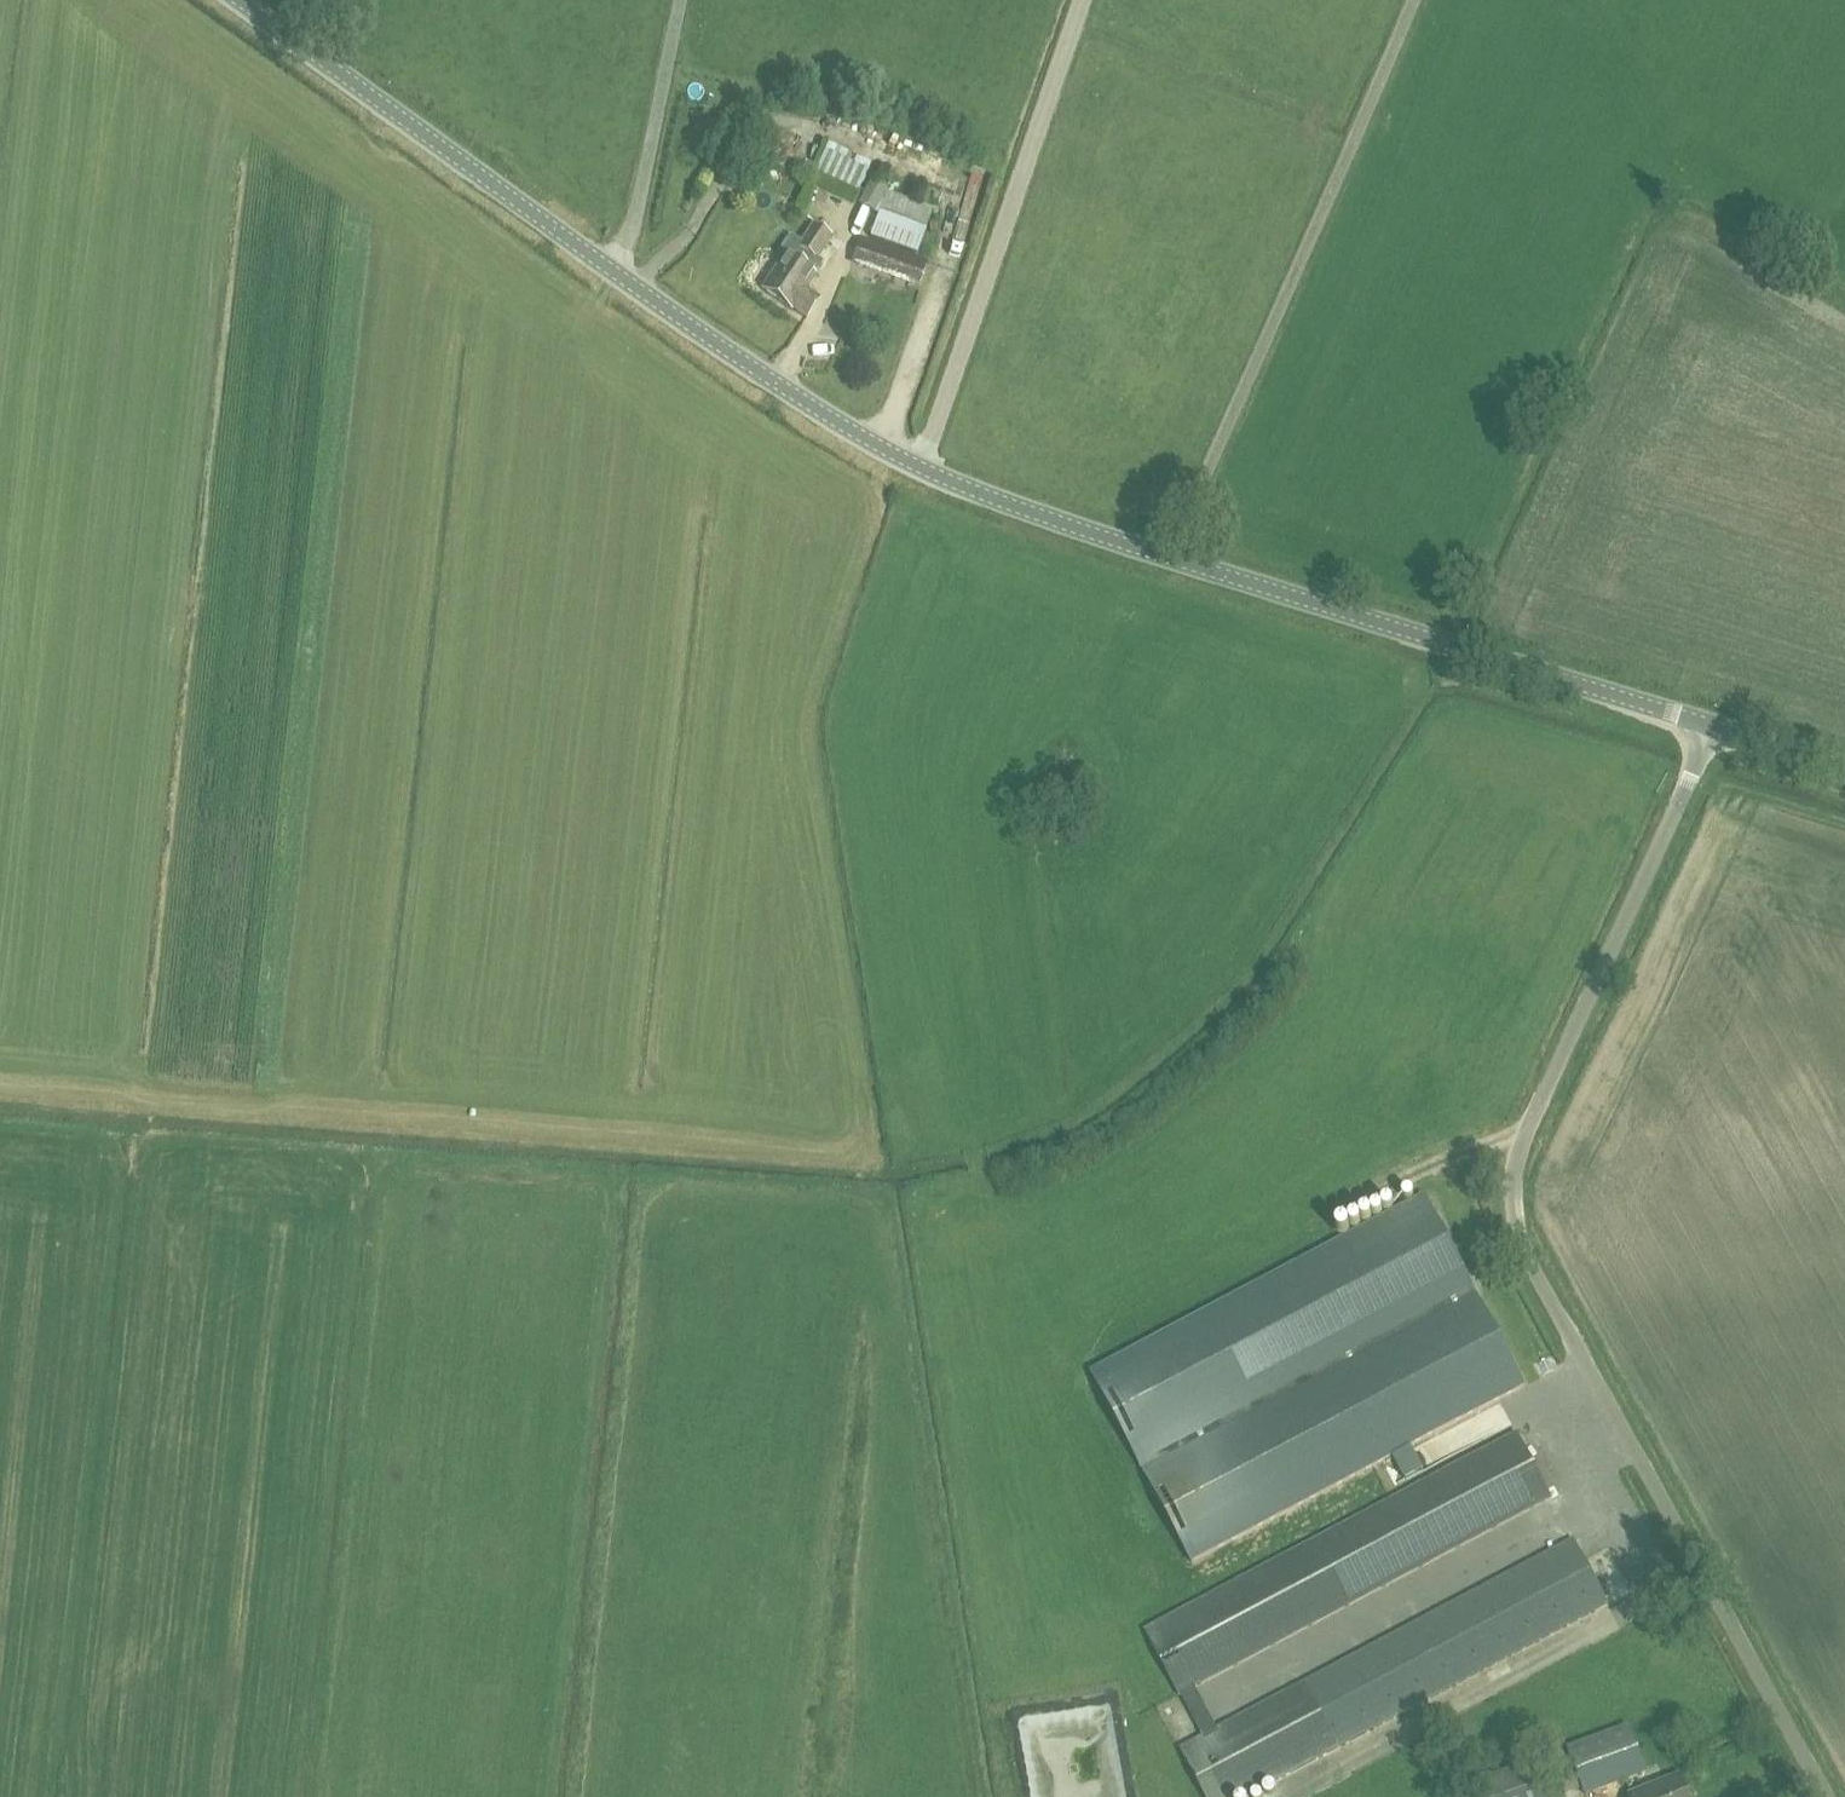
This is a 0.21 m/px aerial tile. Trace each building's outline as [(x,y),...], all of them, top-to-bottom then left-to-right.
[(869,151),(924,176),(936,149),(881,124),(869,151)] [(827,144),(814,173),(859,191),(871,162),(827,144)] [(874,213),(886,192),(889,187),(873,178),(859,203),(874,213)] [(934,208),(887,192),(870,237),(918,255),(934,208)] [(810,283),(824,263),(819,258),(833,238),(814,224),(801,241),(790,234),(773,259),(781,263),(763,290),(793,310),(808,320),(821,300),(806,291),(811,283),(810,283)] [(864,239),(857,259),(854,265),(914,288),(925,261),(864,239)] [(1206,1555),(1524,1387),(1423,1198),(1106,1366),(1086,1376),(1187,1566),(1206,1555)] [(1194,1743),(1180,1750),(1205,1796),(1247,1796),(1608,1605),(1574,1541),(1217,1730),(1194,1687),(1551,1498),(1517,1434),(1145,1631),(1180,1695),(1181,1695),(1204,1737),(1194,1743)] [(1576,1765),(1637,1744),(1630,1722),(1569,1743),(1576,1765)] [(1637,1744),(1576,1765),(1586,1794),(1647,1773),(1637,1744)] [(1475,1786),(1479,1796),(1542,1796),(1530,1766),(1475,1786)] [(1584,1787),(1576,1767),(1559,1773),(1567,1793),(1584,1787)] [(1680,1774),(1628,1795),(1629,1796),(1690,1796),(1680,1774)]
